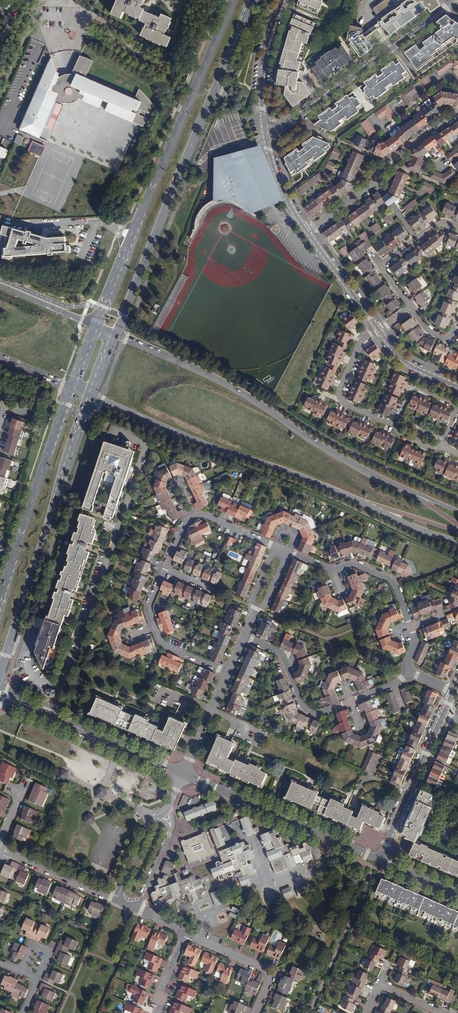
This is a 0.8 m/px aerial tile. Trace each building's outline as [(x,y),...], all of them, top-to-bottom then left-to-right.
[(145,0),(118,0),(111,17),(121,21),(124,14),(139,21),(143,13),(144,11),(141,9),(143,6),(143,4),(145,0)] [(301,1),(299,5),(316,13),(318,8),(320,9),(323,2),(322,1),(323,0),(299,0),(301,1)] [(385,14),(380,18),(380,19),(376,21),(378,23),(376,24),(375,27),(377,28),(373,31),(365,37),(362,33),(349,43),(351,45),(355,51),(360,57),(372,47),(377,42),(378,43),(385,38),(379,31),(380,30),(384,30),(385,31),(387,30),(390,35),(397,29),(400,26),(401,27),(416,16),(415,16),(418,13),(419,14),(427,8),(436,1),(435,0),(388,0),(385,14)] [(427,8),(429,10),(431,12),(440,6),(439,3),(438,0),(437,1),(436,1),(427,8)] [(400,14),(395,8),(381,18),(383,21),(386,19),(387,21),(390,19),(388,18),(391,16),(393,19),(400,14)] [(147,14),(143,13),(139,21),(139,23),(144,24),(145,25),(140,37),(167,49),(171,39),(165,35),(168,30),(168,29),(172,19),(162,14),(160,19),(148,15),(147,14)] [(290,30),(289,32),(290,33),(289,35),(288,35),(286,42),(287,43),(285,51),(283,51),(281,58),(282,59),(282,61),(281,61),(280,63),(282,64),(281,69),(279,69),(277,84),(286,85),(284,94),(292,106),(311,93),(303,81),(298,81),(299,72),(297,71),(298,68),(299,69),(301,61),(298,60),(303,42),(307,43),(309,37),(308,36),(310,33),(311,34),(314,27),(312,26),(314,21),(297,14),(295,18),(293,17),(290,25),(293,26),(291,30),(290,30)] [(440,27),(443,25),(444,23),(451,19),(450,18),(448,17),(446,14),(436,22),(438,24),(440,27)] [(443,25),(440,27),(441,29),(422,43),(425,46),(419,50),(415,44),(404,53),(416,69),(432,57),(431,55),(430,54),(436,49),(438,48),(443,44),(449,40),(450,41),(453,45),(454,44),(457,45),(457,23),(456,22),(451,19),(444,23),(445,24),(443,25)] [(327,77),(331,74),(335,71),(336,70),(334,68),(336,67),(337,69),(339,68),(343,65),(346,62),(347,64),(348,64),(353,59),(342,45),(337,49),(336,47),(334,49),(330,51),(329,50),(327,52),(324,55),(321,57),(322,58),(318,60),(314,64),(315,65),(312,67),(314,71),(312,73),(317,81),(320,79),(323,82),(328,78),(327,77)] [(153,104),(152,103),(150,100),(145,94),(139,89),(136,96),(138,97),(136,100),(134,100),(85,78),(93,61),(80,56),(73,73),(77,74),(76,76),(71,75),(68,75),(64,75),(59,77),(59,75),(59,74),(59,73),(58,72),(57,73),(50,55),(46,66),(39,62),(38,64),(45,67),(43,71),(46,72),(41,83),(40,83),(38,85),(34,93),(31,101),(30,105),(31,105),(27,114),(22,125),(24,126),(24,128),(22,127),(20,130),(40,138),(44,128),(51,113),(45,111),(50,100),(51,99),(56,101),(58,97),(59,98),(58,102),(64,104),(68,105),(70,105),(74,104),(75,103),(78,101),(79,99),(81,100),(100,108),(103,100),(109,102),(105,111),(143,127),(146,118),(139,115),(141,110),(148,114),(153,104)] [(434,59),(432,57),(416,69),(417,71),(434,59)] [(450,67),(453,68),(454,60),(448,59),(434,69),(438,76),(450,67)] [(405,77),(408,74),(399,62),(396,64),(394,62),(393,61),(391,63),(392,64),(390,65),(388,64),(387,65),(388,66),(387,67),(385,66),(381,69),(382,71),(383,72),(378,76),(376,74),(376,73),(370,78),(370,79),(368,79),(364,82),(364,83),(367,85),(363,88),(364,93),(368,98),(373,94),(376,98),(387,90),(386,88),(385,86),(390,82),(392,84),(393,86),(405,77)] [(419,80),(424,86),(430,81),(425,76),(419,80)] [(407,93),(410,96),(416,92),(412,85),(400,94),(402,97),(407,93)] [(432,97),(434,100),(438,105),(439,106),(443,103),(446,103),(446,100),(450,100),(449,104),(453,105),(456,109),(457,107),(457,94),(440,91),(432,97)] [(414,101),(410,96),(407,93),(402,97),(408,106),(411,104),(414,101)] [(330,107),(325,110),(325,112),(324,111),(318,115),(318,116),(320,119),(317,121),(314,124),(321,127),(325,129),(330,131),(341,123),(341,122),(339,120),(344,116),(346,118),(347,119),(359,110),(356,107),(361,103),(357,98),(352,96),(350,98),(348,95),(347,94),(343,97),(343,99),(342,100),(341,99),(335,103),(335,104),(337,106),(332,110),(330,107)] [(423,113),(427,119),(438,112),(435,108),(431,102),(430,103),(428,99),(423,103),(418,107),(423,113)] [(45,111),(51,113),(59,117),(63,106),(50,100),(45,111)] [(418,107),(414,101),(411,104),(419,116),(423,113),(418,107)] [(384,114),(388,120),(392,117),(394,115),(388,107),(386,104),(374,112),(378,119),(384,114)] [(59,117),(51,113),(44,128),(52,131),(59,117)] [(428,121),(427,119),(423,113),(419,116),(413,121),(418,129),(428,121)] [(366,118),(360,123),(368,134),(374,130),(366,118)] [(419,129),(418,129),(413,121),(412,119),(407,123),(414,133),(419,129)] [(414,133),(407,123),(405,124),(404,125),(411,134),(411,135),(412,133),(414,133)] [(399,128),(398,126),(392,130),(393,130),(402,142),(407,138),(406,138),(411,135),(411,134),(404,125),(399,128)] [(456,136),(450,128),(450,127),(439,135),(444,142),(448,140),(450,143),(457,138),(456,136)] [(402,142),(393,130),(388,134),(391,137),(397,146),(398,147),(402,143),(402,142)] [(444,142),(439,135),(438,133),(433,137),(437,143),(439,146),(445,143),(444,142)] [(24,137),(18,134),(14,143),(15,143),(21,146),(24,137)] [(353,144),(362,148),(366,139),(357,135),(353,144)] [(313,136),(311,137),(308,140),(309,141),(308,142),(306,141),(302,144),(303,145),(304,147),(299,151),(297,149),(297,148),(291,152),(292,154),(291,155),(290,154),(284,157),(286,162),(287,165),(289,166),(288,167),(290,172),(294,169),(297,173),(308,165),(307,164),(306,162),(312,157),(313,159),(314,161),(326,152),(323,148),(330,143),(321,139),(316,138),(313,136)] [(433,137),(432,136),(429,138),(434,145),(437,143),(433,137)] [(397,146),(391,137),(389,138),(388,139),(395,149),(396,148),(398,147),(397,146)] [(417,148),(417,150),(419,151),(419,153),(423,154),(424,155),(428,152),(427,151),(434,145),(429,138),(422,143),(422,144),(417,148)] [(378,142),(371,139),(367,150),(382,157),(389,151),(390,152),(395,149),(388,139),(383,142),(383,141),(380,143),(378,142)] [(260,146),(214,158),(214,164),(214,200),(216,199),(216,169),(216,168),(217,168),(218,167),(219,168),(225,166),(231,163),(229,160),(258,148),(279,200),(251,212),(247,211),(236,204),(233,203),(229,202),(225,202),(219,203),(215,204),(211,206),(208,208),(204,211),(202,214),(200,218),(196,226),(194,229),(194,228),(189,238),(192,240),(198,225),(199,226),(203,216),(204,214),(208,209),(210,208),(215,205),(218,205),(222,204),(227,204),(233,205),(245,211),(244,212),(258,219),(259,217),(254,214),(282,202),(260,146)] [(194,225),(194,228),(194,229),(196,226),(200,218),(202,214),(204,211),(208,208),(211,206),(215,204),(219,203),(225,202),(229,202),(233,203),(236,204),(247,211),(251,212),(279,200),(258,148),(229,160),(231,163),(225,166),(219,168),(218,167),(217,168),(216,168),(216,169),(216,199),(214,200),(213,200),(208,203),(205,205),(203,207),(199,211),(196,217),(195,221),(194,225)] [(417,150),(414,149),(411,155),(413,156),(422,159),(424,155),(423,154),(419,153),(419,151),(417,150)] [(353,152),(351,157),(360,162),(361,162),(363,159),(362,158),(363,156),(353,152)] [(450,163),(456,158),(452,152),(446,157),(450,163)] [(408,168),(419,173),(424,160),(422,159),(413,156),(408,168)] [(360,162),(351,157),(348,164),(359,168),(360,165),(359,165),(360,162)] [(347,167),(344,173),(354,178),(355,177),(354,177),(355,175),(356,175),(357,172),(347,167)] [(444,184),(456,175),(451,169),(442,175),(433,171),(430,178),(444,184)] [(396,176),(407,181),(409,176),(398,171),(396,176)] [(353,181),(354,178),(344,173),(341,179),(342,180),(352,184),(352,183),(351,182),(352,181),(353,181)] [(405,186),(407,181),(396,176),(394,181),(399,183),(404,186),(405,186)] [(348,191),(352,184),(342,180),(342,182),(348,191)] [(348,191),(342,182),(337,185),(341,191),(343,194),(344,195),(347,193),(346,192),(348,191)] [(403,188),(398,186),(393,184),(390,189),(401,194),(403,188)] [(335,187),(329,191),(335,198),(336,199),(337,201),(338,200),(337,199),(339,198),(339,199),(342,197),(341,195),(339,193),(335,187)] [(390,189),(388,194),(399,199),(401,194),(390,189)] [(324,194),(330,202),(330,203),(333,201),(332,200),(335,198),(329,191),(329,190),(324,194)] [(376,200),(374,200),(379,206),(385,202),(382,198),(378,192),(373,196),(374,197),(376,200)] [(330,202),(324,194),(318,198),(322,203),(325,207),(328,205),(327,204),(330,202)] [(394,202),(388,194),(382,198),(385,202),(388,206),(391,204),(394,202)] [(367,203),(373,211),(379,206),(374,200),(373,201),(371,199),(370,197),(365,201),(367,203)] [(310,204),(317,213),(317,212),(318,211),(319,212),(322,209),(319,205),(315,200),(310,204)] [(454,220),(457,211),(454,209),(456,206),(446,202),(441,212),(445,214),(448,216),(448,217),(454,220)] [(361,207),(362,208),(368,216),(373,212),(373,211),(367,203),(366,204),(367,205),(365,206),(364,205),(361,207)] [(317,213),(310,204),(305,208),(312,217),(311,216),(313,214),(314,216),(317,213)] [(421,217),(425,222),(427,224),(432,221),(431,219),(434,217),(437,215),(431,205),(422,212),(424,215),(421,217)] [(368,216),(362,208),(360,210),(359,209),(356,211),(363,220),(368,216)] [(355,212),(361,221),(363,220),(356,211),(355,212)] [(360,222),(361,221),(355,212),(353,213),(360,222)] [(348,217),(355,226),(360,222),(353,213),(350,215),(351,216),(349,217),(348,217)] [(422,224),(425,222),(421,217),(419,214),(408,222),(414,230),(419,226),(418,226),(421,224),(422,224)] [(355,226),(348,217),(345,219),(346,220),(344,221),(343,220),(342,221),(348,229),(349,230),(355,226)] [(348,229),(342,221),(340,223),(339,222),(336,224),(343,233),(348,229)] [(335,225),(341,234),(343,233),(336,224),(335,225)] [(328,230),(334,239),(340,235),(333,226),(330,229),(329,231),(328,230)] [(408,234),(402,226),(391,234),(397,242),(400,240),(400,239),(403,237),(403,238),(408,234)] [(40,236),(32,234),(32,232),(28,231),(27,234),(3,229),(1,235),(12,237),(8,248),(5,248),(6,250),(4,251),(4,259),(13,258),(12,256),(35,254),(36,253),(49,252),(50,255),(54,255),(54,253),(56,253),(56,251),(71,250),(71,245),(68,246),(68,243),(66,243),(66,237),(48,238),(48,240),(40,238),(40,236)] [(334,239),(328,230),(325,232),(325,233),(324,234),(323,234),(322,234),(329,243),(334,239)] [(444,239),(443,240),(447,241),(445,244),(453,247),(454,245),(456,240),(457,235),(454,234),(453,235),(447,232),(446,233),(444,239)] [(428,240),(435,249),(441,244),(440,242),(442,240),(442,239),(438,234),(437,233),(431,238),(431,236),(427,239),(428,240)] [(387,241),(384,243),(389,250),(395,245),(396,246),(399,244),(397,242),(391,234),(385,239),(387,241)] [(353,245),(356,248),(362,244),(359,240),(353,245)] [(427,255),(435,249),(428,240),(425,242),(422,245),(421,243),(416,247),(417,249),(421,254),(421,255),(424,252),(427,255)] [(389,250),(384,243),(382,241),(374,247),(376,250),(380,256),(383,253),(387,251),(388,252),(390,251),(389,250)] [(369,248),(364,242),(364,243),(362,244),(356,248),(350,253),(349,254),(355,262),(357,260),(362,257),(364,255),(360,250),(364,248),(366,250),(369,248)] [(410,265),(421,257),(419,255),(416,250),(415,249),(412,251),(413,252),(410,255),(409,254),(404,257),(405,259),(408,262),(410,265)] [(391,268),(397,277),(405,270),(404,268),(407,265),(406,264),(403,260),(401,258),(396,261),(397,263),(394,266),(391,268)] [(367,275),(374,270),(375,270),(371,264),(369,265),(367,262),(364,259),(363,260),(359,263),(355,265),(362,274),(364,272),(367,275)] [(376,273),(374,270),(367,275),(365,276),(373,287),(376,285),(380,282),(381,281),(378,276),(377,277),(375,274),(376,273)] [(413,297),(414,297),(421,291),(419,288),(422,286),(416,278),(406,285),(408,287),(411,290),(409,291),(413,297)] [(387,300),(393,295),(394,294),(391,289),(389,290),(387,287),(385,284),(382,285),(378,288),(376,290),(382,299),(385,297),(387,300)] [(453,286),(450,285),(446,296),(450,298),(455,300),(457,301),(457,300),(457,297),(457,296),(457,289),(453,286)] [(421,291),(414,297),(416,299),(418,303),(417,304),(421,309),(429,304),(426,301),(429,298),(423,290),(421,291)] [(385,304),(391,311),(401,303),(399,300),(397,301),(393,295),(387,300),(383,303),(384,305),(385,304)] [(439,310),(442,312),(449,315),(451,311),(452,308),(454,309),(457,302),(454,301),(450,299),(448,298),(447,302),(444,301),(439,310)] [(449,315),(442,312),(441,315),(437,314),(433,324),(443,328),(445,325),(446,321),(449,322),(451,316),(449,315)] [(347,314),(341,319),(349,330),(354,326),(352,324),(353,323),(354,324),(357,322),(351,314),(348,316),(347,314)] [(410,332),(416,327),(412,321),(413,321),(411,317),(401,325),(405,331),(407,329),(410,332)] [(418,326),(416,327),(410,332),(408,334),(412,340),(414,338),(418,344),(423,337),(419,330),(420,330),(418,326)] [(340,329),(337,335),(339,336),(338,339),(342,341),(346,343),(348,339),(347,338),(347,337),(350,338),(352,339),(354,335),(340,329)] [(341,343),(347,346),(350,338),(347,337),(347,338),(348,339),(346,343),(342,341),(341,343)] [(430,340),(423,337),(418,344),(423,346),(422,348),(429,351),(434,340),(430,338),(430,340)] [(333,343),(332,347),(329,352),(330,352),(343,358),(345,354),(341,352),(341,351),(343,351),(344,348),(340,346),(333,343)] [(371,348),(370,345),(365,349),(373,360),(379,356),(378,354),(381,352),(375,343),(372,345),(373,347),(371,348)] [(438,343),(433,353),(438,354),(436,359),(443,362),(445,356),(446,354),(449,348),(445,346),(442,345),(438,343)] [(450,365),(456,367),(457,365),(457,363),(457,352),(455,351),(453,355),(449,353),(448,355),(447,357),(444,363),(450,365)] [(343,358),(330,352),(327,358),(329,359),(328,362),(331,364),(336,366),(337,362),(336,362),(337,360),(340,361),(342,362),(343,358)] [(360,363),(359,367),(371,373),(374,367),(373,366),(375,363),(366,359),(364,363),(366,364),(365,365),(362,364),(360,363)] [(337,362),(336,366),(331,364),(331,366),(336,369),(340,361),(337,360),(336,362),(337,362)] [(322,369),(320,375),(333,381),(335,377),(333,376),(330,375),(331,374),(332,374),(334,370),(329,369),(325,367),(324,369),(322,369)] [(371,373),(359,367),(357,371),(358,371),(362,373),(361,374),(360,373),(358,378),(366,382),(367,378),(369,379),(371,373)] [(392,382),(405,388),(407,384),(402,382),(403,380),(404,380),(406,377),(395,372),(393,376),(391,381),(392,382)] [(331,385),(333,381),(320,375),(317,381),(319,382),(318,385),(326,389),(327,385),(326,384),(327,383),(329,384),(331,385)] [(351,384),(349,388),(362,394),(365,387),(364,387),(365,384),(357,380),(355,384),(357,385),(356,386),(353,384),(351,384)] [(403,392),(405,388),(392,382),(389,388),(391,389),(389,392),(398,396),(399,392),(398,391),(398,390),(401,391),(403,392)] [(362,394),(349,388),(348,392),(350,392),(353,394),(352,395),(350,394),(349,398),(357,402),(358,399),(360,400),(362,394)] [(396,404),(393,403),(393,401),(395,402),(397,398),(388,394),(387,397),(385,396),(383,403),(396,408),(397,405),(396,404)] [(412,406),(418,409),(424,396),(420,394),(419,396),(418,398),(417,398),(417,396),(413,395),(409,403),(412,404),(412,406)] [(306,408),(314,411),(319,399),(313,396),(312,399),(310,398),(311,397),(307,395),(303,404),(307,406),(306,408)] [(424,396),(418,409),(423,412),(426,413),(431,402),(428,401),(427,402),(425,402),(427,397),(424,396)] [(319,399),(314,411),(314,412),(320,414),(320,413),(323,414),(327,406),(323,404),(322,406),(321,405),(323,402),(323,401),(319,399)] [(396,408),(383,403),(382,402),(380,407),(378,412),(389,416),(390,413),(389,412),(390,410),(394,412),(396,408)] [(439,418),(444,405),(441,403),(439,407),(437,406),(437,405),(434,404),(429,415),(433,416),(439,419),(439,418)] [(448,406),(444,405),(439,418),(445,420),(444,422),(444,423),(448,425),(450,421),(449,420),(452,412),(448,410),(448,411),(446,411),(448,408),(448,406)] [(341,412),(337,410),(337,412),(335,415),(334,414),(334,413),(330,411),(326,419),(330,421),(329,422),(335,425),(341,412)] [(345,414),(341,412),(335,425),(341,428),(342,426),(345,428),(347,423),(349,419),(345,418),(344,419),(343,418),(344,416),(345,414)] [(12,420),(10,426),(21,429),(24,421),(15,418),(14,420),(12,420)] [(358,436),(358,435),(364,422),(360,420),(358,425),(356,424),(357,422),(353,421),(351,425),(348,432),(353,434),(358,436)] [(368,424),(364,422),(358,435),(364,438),(365,437),(368,438),(370,434),(372,429),(368,427),(367,429),(366,429),(367,426),(368,424)] [(25,430),(21,429),(10,426),(8,432),(10,432),(10,435),(12,435),(19,438),(22,439),(25,430)] [(381,445),(387,432),(383,431),(381,435),(379,434),(380,433),(376,431),(374,436),(371,442),(375,444),(380,446),(381,445)] [(391,434),(387,432),(381,445),(387,448),(388,447),(391,448),(394,440),(391,438),(390,439),(388,439),(390,436),(391,434)] [(19,438),(12,435),(11,438),(9,437),(7,443),(17,446),(19,438)] [(105,448),(103,447),(83,507),(93,511),(94,505),(93,504),(94,501),(95,499),(104,471),(106,472),(115,475),(117,476),(108,503),(107,506),(104,516),(104,517),(105,518),(112,520),(129,468),(133,457),(131,456),(131,454),(131,452),(130,452),(128,451),(130,444),(130,441),(129,440),(128,440),(126,441),(124,447),(111,443),(110,445),(107,444),(106,444),(106,446),(106,447),(105,448)] [(17,446),(7,443),(5,448),(8,449),(7,451),(14,454),(17,446)] [(407,457),(411,459),(415,450),(411,448),(411,450),(409,449),(410,446),(405,443),(399,456),(406,459),(407,457)] [(415,450),(411,459),(408,464),(412,466),(414,463),(420,466),(426,453),(420,451),(419,454),(417,453),(418,451),(415,450)] [(7,469),(9,469),(11,465),(9,465),(10,460),(2,458),(1,461),(0,461),(0,466),(7,469)] [(437,468),(436,470),(442,473),(448,460),(444,458),(444,460),(443,462),(441,462),(441,460),(437,458),(434,467),(437,468)] [(222,465),(209,461),(212,470),(222,465)] [(182,475),(185,465),(178,463),(170,466),(174,476),(179,474),(182,475)] [(457,469),(457,464),(456,463),(454,467),(452,466),(453,465),(449,463),(444,474),(449,476),(453,478),(454,479),(454,478),(457,469)] [(187,480),(197,475),(196,473),(194,468),(185,465),(182,475),(185,476),(187,480)] [(157,479),(167,482),(168,479),(172,477),(167,467),(159,471),(157,479)] [(187,480),(192,489),(200,485),(198,482),(202,480),(199,474),(197,475),(187,480)] [(157,494),(167,490),(166,486),(167,482),(157,479),(154,487),(157,494)] [(208,481),(203,483),(206,489),(203,491),(204,494),(212,490),(208,481)] [(196,498),(204,495),(204,494),(203,491),(206,489),(203,483),(200,485),(192,489),(196,498)] [(172,499),(167,490),(157,494),(156,495),(158,501),(162,499),(163,503),(172,499)] [(227,513),(231,505),(233,501),(229,499),(231,496),(225,493),(223,497),(219,505),(221,505),(222,507),(221,510),(227,513)] [(204,495),(196,498),(197,501),(196,503),(194,504),(197,510),(209,504),(204,495)] [(176,508),(172,499),(163,503),(160,504),(163,510),(166,509),(167,512),(168,512),(176,508)] [(234,506),(231,505),(227,513),(236,517),(241,506),(235,503),(234,506)] [(241,506),(236,517),(243,520),(244,517),(246,516),(248,517),(251,509),(242,505),(241,506)] [(176,508),(168,512),(173,522),(184,516),(182,510),(179,511),(177,510),(176,508)] [(289,524),(293,515),(293,514),(286,511),(277,514),(281,524),(285,523),(289,524)] [(48,619),(61,624),(64,615),(68,616),(70,609),(68,609),(70,603),(72,604),(73,599),(71,599),(70,598),(71,596),(72,596),(73,597),(75,592),(74,592),(74,590),(77,590),(78,585),(76,585),(78,579),(79,580),(80,580),(81,577),(81,576),(79,576),(85,559),(87,559),(90,551),(87,551),(86,550),(87,548),(88,548),(89,549),(91,544),(89,544),(90,542),(93,543),(96,532),(92,531),(94,528),(95,524),(94,524),(93,524),(95,519),(95,517),(81,513),(78,519),(79,520),(81,520),(77,532),(75,531),(73,536),(74,538),(73,539),(72,541),(71,543),(72,544),(70,546),(67,553),(68,553),(69,554),(64,571),(62,570),(61,574),(63,575),(61,580),(59,579),(57,584),(58,586),(56,587),(55,589),(55,591),(56,592),(54,593),(53,598),(55,598),(49,615),(47,615),(46,619),(48,619)] [(289,524),(298,528),(302,519),(303,516),(297,513),(296,517),(293,515),(289,524)] [(277,526),(281,524),(277,514),(269,517),(266,525),(275,529),(277,526)] [(303,534),(313,530),(310,522),(302,519),(298,528),(301,530),(303,534)] [(202,520),(196,523),(202,535),(212,531),(208,523),(205,524),(204,523),(202,520)] [(155,530),(166,535),(170,526),(161,522),(159,526),(157,525),(155,530)] [(204,539),(202,535),(196,523),(190,526),(191,529),(191,530),(188,531),(192,539),(190,545),(204,539)] [(272,538),(275,529),(266,525),(264,524),(261,530),(264,532),(263,534),(272,538)] [(162,544),(166,535),(155,530),(154,530),(151,536),(154,538),(153,540),(162,544)] [(303,541),(313,545),(316,538),(313,530),(303,534),(304,537),(303,541)] [(234,538),(228,536),(225,544),(230,546),(234,538)] [(162,544),(153,540),(150,539),(148,544),(151,545),(149,550),(156,553),(158,553),(162,544)] [(353,540),(346,543),(350,553),(352,552),(352,551),(353,550),(357,552),(357,551),(360,543),(353,540)] [(315,546),(313,545),(303,541),(299,549),(308,553),(310,550),(313,551),(315,546)] [(350,553),(346,543),(346,541),(341,543),(342,546),(338,548),(340,554),(345,553),(346,554),(350,553)] [(360,543),(357,551),(359,551),(369,555),(368,556),(370,556),(374,548),(368,545),(368,546),(361,543),(360,543)] [(256,553),(254,557),(262,560),(267,549),(266,549),(267,548),(258,544),(256,549),(258,549),(256,553)] [(340,554),(338,548),(336,544),(332,546),(333,549),(328,551),(331,558),(336,556),(336,558),(341,556),(340,554)] [(156,553),(149,550),(144,547),(141,553),(144,554),(143,557),(152,561),(156,553)] [(183,564),(186,557),(188,552),(181,549),(180,552),(177,551),(173,560),(183,564)] [(395,552),(390,550),(388,555),(385,554),(386,553),(377,549),(375,555),(378,556),(376,559),(378,560),(378,559),(388,563),(388,564),(389,565),(392,559),(395,552)] [(256,573),(262,560),(254,557),(253,556),(249,555),(247,560),(252,562),(248,569),(256,573)] [(186,557),(183,564),(181,568),(190,573),(194,564),(195,561),(186,557)] [(294,558),(288,571),(297,574),(299,568),(301,569),(302,567),(306,569),(308,564),(294,558)] [(392,559),(389,565),(394,567),(393,569),(398,571),(402,561),(403,560),(397,558),(396,561),(392,559)] [(135,568),(140,571),(147,573),(151,565),(141,561),(140,563),(137,562),(135,568)] [(402,561),(398,571),(399,572),(400,572),(402,571),(404,577),(412,573),(409,565),(402,561)] [(194,564),(190,573),(199,577),(203,568),(204,565),(199,563),(198,566),(194,564)] [(203,568),(199,577),(208,581),(212,572),(213,569),(208,567),(207,570),(203,568)] [(241,573),(246,575),(243,582),(251,586),(256,573),(248,569),(244,567),(242,568),(240,571),(241,573)] [(147,573),(140,571),(138,575),(136,574),(134,579),(145,584),(149,575),(147,573)] [(216,574),(212,572),(208,581),(217,585),(222,573),(217,571),(216,574)] [(297,574),(288,571),(283,583),(291,587),(293,581),(295,582),(298,575),(297,574)] [(353,585),(361,582),(366,580),(363,573),(358,575),(357,573),(355,573),(349,576),(352,582),(351,582),(350,582),(351,586),(353,585)] [(141,593),(145,584),(134,579),(133,578),(130,585),(133,586),(131,589),(141,593)] [(171,589),(173,585),(164,581),(160,590),(163,591),(162,594),(168,597),(171,589)] [(173,585),(171,589),(176,590),(174,593),(179,596),(181,593),(184,585),(175,581),(173,585)] [(251,586),(243,582),(242,582),(239,587),(240,588),(238,594),(245,598),(251,586)] [(353,594),(361,598),(364,589),(361,582),(353,585),(355,590),(353,591),(352,591),(351,593),(353,594)] [(277,596),(285,599),(288,594),(289,594),(292,588),(291,587),(283,583),(277,596)] [(189,600),(190,597),(193,589),(184,585),(181,593),(185,595),(184,598),(189,600)] [(321,597),(329,594),(331,593),(329,590),(327,590),(325,585),(318,587),(320,590),(312,593),(314,600),(321,597)] [(138,601),(141,593),(131,589),(129,588),(127,593),(130,594),(128,597),(138,601)] [(199,601),(202,593),(193,589),(190,597),(194,599),(193,602),(198,604),(199,601)] [(202,593),(199,601),(203,603),(202,606),(206,608),(211,596),(202,593)] [(329,594),(321,597),(323,604),(331,608),(335,600),(336,599),(334,598),(333,598),(331,599),(329,594)] [(358,605),(361,598),(353,594),(350,598),(349,598),(348,597),(346,598),(349,608),(358,605)] [(287,600),(285,599),(277,596),(271,609),(280,612),(282,606),(284,607),(287,600)] [(452,596),(448,598),(449,601),(457,606),(457,599),(452,596)] [(335,600),(331,608),(339,611),(338,615),(340,616),(349,613),(343,599),(341,599),(341,600),(340,602),(335,600)] [(428,599),(423,601),(428,613),(432,611),(432,610),(436,608),(434,601),(429,603),(428,599)] [(418,603),(420,606),(415,608),(414,606),(410,608),(414,618),(418,617),(417,616),(422,614),(423,615),(428,613),(423,601),(418,603)] [(232,610),(233,608),(226,605),(223,612),(226,613),(227,613),(229,608),(232,610)] [(233,606),(233,608),(232,610),(229,608),(227,613),(238,618),(242,610),(233,606)] [(390,610),(390,611),(393,619),(394,621),(399,619),(398,618),(403,616),(400,609),(396,610),(395,608),(390,610)] [(135,610),(131,612),(135,623),(145,619),(141,611),(140,611),(137,612),(136,610),(135,610)] [(156,619),(159,625),(171,621),(166,610),(159,613),(160,616),(159,618),(156,619)] [(135,623),(131,612),(130,611),(126,613),(124,614),(125,616),(122,617),(126,627),(135,623)] [(388,621),(393,619),(390,611),(382,614),(379,622),(387,626),(389,626),(390,624),(389,623),(388,621)] [(227,613),(226,613),(224,619),(227,621),(226,624),(232,626),(234,627),(238,618),(227,613)] [(111,628),(120,632),(122,628),(126,627),(122,617),(114,620),(110,618),(106,625),(111,627),(111,628)] [(263,618),(259,627),(271,632),(273,628),(269,626),(272,621),(263,618)] [(45,619),(34,652),(36,654),(47,620),(45,619)] [(48,619),(46,619),(45,619),(47,620),(36,654),(43,668),(47,657),(45,657),(48,647),(50,647),(53,648),(61,624),(48,619)] [(171,621),(159,625),(161,632),(164,630),(166,631),(167,634),(175,631),(175,630),(172,625),(171,621)] [(219,632),(228,636),(232,626),(226,624),(220,621),(217,627),(221,629),(219,632)] [(385,630),(387,626),(379,622),(376,629),(379,637),(389,633),(388,632),(387,631),(385,630)] [(444,628),(442,623),(438,625),(437,623),(432,625),(437,636),(441,635),(441,634),(444,633),(443,630),(445,630),(444,628)] [(432,638),(437,636),(432,625),(428,626),(428,628),(423,630),(426,637),(431,635),(432,638)] [(271,632),(259,627),(255,637),(263,641),(266,635),(269,637),(271,632)] [(107,637),(110,644),(120,640),(119,636),(120,632),(111,628),(107,637)] [(228,636),(219,632),(219,631),(216,637),(219,638),(218,642),(227,646),(231,637),(228,636)] [(393,641),(392,641),(390,642),(388,636),(380,640),(383,649),(390,652),(394,643),(394,642),(393,641)] [(143,642),(147,653),(152,652),(151,649),(155,647),(152,638),(143,642)] [(292,653),(296,645),(288,642),(289,640),(284,638),(279,647),(292,653)] [(121,655),(126,646),(122,644),(120,640),(110,644),(113,651),(121,655)] [(227,646),(218,642),(215,640),(212,646),(215,648),(214,651),(223,655),(227,646)] [(147,653),(143,642),(133,646),(137,654),(139,653),(141,657),(148,655),(147,653)] [(390,652),(398,655),(406,652),(402,642),(400,643),(400,644),(399,646),(394,643),(390,652)] [(297,643),(296,645),(292,653),(296,654),(297,658),(307,654),(304,646),(297,643)] [(258,651),(259,649),(251,646),(250,645),(246,654),(257,659),(262,661),(264,656),(263,653),(258,651)] [(452,645),(448,647),(449,651),(457,655),(457,648),(452,645)] [(129,647),(126,646),(121,655),(129,658),(137,656),(137,654),(133,646),(129,647)] [(223,655),(214,651),(211,650),(208,656),(211,657),(210,660),(219,664),(223,655)] [(449,651),(445,653),(446,657),(456,661),(457,657),(457,655),(449,651)] [(159,663),(169,667),(174,655),(168,653),(167,655),(165,657),(163,655),(159,663)] [(257,659),(246,654),(242,663),(251,667),(252,664),(255,665),(258,659),(257,659)] [(174,655),(169,667),(179,672),(183,664),(180,663),(180,660),(180,658),(174,655)] [(298,668),(308,672),(311,664),(308,656),(298,660),(300,664),(298,668)] [(456,661),(446,657),(443,659),(442,662),(451,666),(453,667),(456,661)] [(437,663),(439,667),(448,672),(451,666),(444,663),(442,662),(437,663)] [(242,663),(238,672),(247,676),(248,673),(251,675),(254,669),(251,667),(242,663)] [(347,677),(351,679),(355,669),(347,666),(339,669),(344,679),(347,677)] [(200,677),(201,678),(210,682),(212,683),(216,674),(215,673),(213,673),(201,667),(200,670),(203,671),(200,677)] [(448,672),(439,667),(435,669),(436,674),(438,674),(437,676),(443,679),(444,677),(446,678),(448,672)] [(304,680),(308,672),(298,668),(296,672),(292,673),(297,683),(304,680)] [(363,673),(355,669),(351,679),(354,681),(356,685),(366,681),(363,673)] [(326,681),(336,685),(337,681),(341,680),(337,670),(330,673),(326,681)] [(247,676),(238,672),(233,682),(243,686),(244,682),(247,684),(250,678),(247,676)] [(278,694),(288,690),(283,677),(275,681),(278,688),(276,689),(278,694)] [(210,682),(201,678),(200,681),(196,680),(194,686),(206,691),(210,682)] [(371,679),(366,681),(356,685),(359,694),(368,691),(367,689),(372,687),(373,684),(371,679)] [(334,688),(336,685),(326,681),(325,682),(323,688),(326,696),(336,692),(334,688)] [(229,691),(232,692),(239,695),(240,692),(243,693),(245,687),(243,686),(233,682),(229,691)] [(202,700),(206,691),(194,686),(192,691),(195,693),(193,696),(202,700)] [(46,689),(45,692),(47,692),(46,694),(53,697),(56,690),(49,688),(48,689),(46,689)] [(426,696),(434,700),(437,694),(436,694),(436,692),(428,689),(428,690),(424,692),(426,696)] [(292,700),(288,690),(278,694),(272,697),(274,701),(279,699),(282,698),(283,703),(292,700)] [(239,695),(232,692),(228,701),(239,706),(240,706),(243,700),(239,699),(240,696),(239,695)] [(336,692),(326,696),(320,698),(322,703),(329,701),(330,705),(340,702),(336,692)] [(123,707),(119,706),(118,709),(115,707),(116,704),(118,705),(119,702),(119,701),(119,700),(118,699),(117,699),(116,700),(115,704),(97,696),(90,713),(162,744),(162,742),(174,747),(177,741),(179,742),(187,723),(178,719),(171,716),(164,731),(158,728),(159,726),(152,723),(153,721),(149,718),(150,715),(150,714),(149,713),(147,713),(145,717),(147,718),(145,721),(142,719),(143,716),(136,713),(135,716),(122,710),(123,707)] [(423,702),(432,706),(434,700),(426,696),(421,698),(423,702)] [(296,709),(292,700),(283,703),(285,707),(282,708),(284,713),(285,713),(296,709)] [(237,711),(239,706),(228,701),(224,710),(232,713),(234,709),(237,711)] [(366,714),(374,711),(372,705),(370,701),(358,705),(361,711),(363,710),(365,711),(366,714)] [(421,705),(423,709),(433,713),(435,707),(432,706),(423,702),(421,705)] [(298,713),(296,709),(285,713),(288,720),(297,724),(301,714),(298,713)] [(340,724),(347,721),(346,718),(347,716),(350,715),(347,709),(336,714),(340,724)] [(370,723),(379,720),(377,715),(380,714),(378,709),(374,711),(366,714),(370,723)] [(421,715),(430,718),(433,713),(423,709),(419,711),(421,715)] [(301,725),(306,727),(310,719),(301,714),(297,724),(296,726),(300,728),(301,725)] [(419,720),(428,724),(430,718),(421,715),(417,716),(419,720)] [(310,719),(306,727),(310,729),(309,732),(314,734),(319,723),(310,719)] [(379,720),(370,723),(371,727),(369,730),(379,735),(383,726),(380,719),(379,720)] [(414,722),(416,726),(425,730),(428,724),(419,720),(414,722)] [(351,730),(347,721),(340,724),(336,725),(336,726),(338,730),(340,729),(342,734),(351,730)] [(413,732),(422,736),(425,730),(416,726),(411,728),(413,732)] [(351,730),(342,734),(341,734),(344,742),(352,745),(356,736),(352,734),(351,730)] [(364,736),(368,746),(376,743),(378,744),(379,743),(382,738),(378,736),(379,735),(369,730),(368,734),(364,736)] [(420,741),(422,736),(413,732),(409,733),(411,737),(420,741)] [(448,736),(447,739),(455,743),(456,743),(457,740),(456,738),(457,735),(450,732),(449,734),(448,736)] [(360,749),(368,746),(364,736),(360,737),(356,736),(352,745),(360,749)] [(215,750),(212,757),(209,762),(222,768),(221,769),(227,772),(226,774),(231,776),(232,774),(237,777),(244,780),(250,782),(259,786),(262,787),(263,785),(268,774),(261,771),(262,769),(247,763),(246,765),(245,767),(242,765),(243,763),(236,760),(235,763),(227,759),(234,744),(219,737),(217,741),(213,749),(215,750)] [(417,747),(420,741),(411,737),(407,739),(408,743),(417,747)] [(445,743),(444,746),(451,749),(452,750),(454,747),(453,745),(455,743),(447,739),(446,741),(445,743)] [(400,746),(398,751),(398,752),(400,753),(405,751),(414,755),(416,749),(407,745),(403,747),(400,746)] [(441,751),(441,753),(448,756),(449,757),(451,753),(450,752),(451,749),(444,746),(443,748),(441,751)] [(395,757),(397,758),(402,757),(411,761),(414,755),(405,751),(400,753),(398,752),(398,751),(395,757)] [(447,759),(448,756),(441,753),(439,755),(438,757),(437,760),(446,764),(448,760),(447,759)] [(402,757),(397,758),(399,762),(408,767),(411,761),(402,757)] [(13,776),(17,768),(3,762),(0,769),(0,773),(2,774),(0,777),(0,781),(7,784),(10,777),(11,775),(13,776)] [(406,772),(408,767),(399,762),(395,764),(396,768),(406,772)] [(434,767),(433,769),(441,773),(442,773),(443,770),(443,768),(444,765),(436,762),(435,764),(434,767)] [(406,772),(396,768),(392,770),(394,774),(403,778),(406,772)] [(67,772),(62,769),(57,772),(57,779),(63,782),(68,778),(67,772)] [(430,776),(438,779),(439,780),(440,777),(439,775),(441,773),(433,769),(432,771),(431,774),(430,776)] [(394,774),(390,775),(392,779),(390,782),(399,786),(403,778),(394,774)] [(438,779),(430,776),(429,778),(428,780),(427,783),(436,787),(437,784),(436,782),(438,779)] [(36,782),(34,786),(36,787),(34,792),(32,791),(29,800),(42,806),(48,792),(45,791),(47,787),(36,782)] [(307,808),(311,809),(324,815),(328,817),(333,819),(337,821),(343,823),(347,825),(355,828),(359,831),(363,822),(374,827),(380,829),(382,824),(385,818),(378,814),(379,813),(363,805),(357,818),(352,816),(354,811),(347,808),(348,806),(345,805),(343,807),(341,806),(342,803),(340,802),(339,804),(331,800),(330,802),(316,796),(317,793),(312,791),(311,791),(310,793),(307,792),(308,790),(296,784),(293,782),(292,785),(286,798),(292,801),(307,808)] [(106,789),(100,786),(95,790),(96,796),(102,799),(107,795),(106,789)] [(422,795),(420,794),(409,820),(407,819),(404,826),(406,826),(403,833),(408,835),(416,839),(419,832),(420,833),(422,829),(419,828),(420,825),(422,826),(428,813),(426,813),(428,810),(431,811),(432,808),(431,807),(435,797),(423,792),(422,795)] [(6,808),(10,800),(0,795),(0,815),(3,809),(4,807),(6,808)] [(190,809),(181,813),(183,818),(184,817),(185,820),(188,821),(189,821),(190,819),(198,816),(200,817),(202,816),(202,814),(211,811),(213,812),(215,811),(215,809),(214,806),(216,805),(215,802),(213,803),(212,801),(203,804),(202,803),(199,804),(199,806),(195,807),(193,806),(191,807),(190,809)] [(26,805),(23,812),(24,813),(23,815),(22,819),(30,823),(32,819),(34,820),(38,811),(26,805)] [(94,815),(89,813),(83,817),(84,823),(90,825),(95,821),(94,815)] [(247,816),(239,819),(242,828),(241,829),(242,832),(244,833),(245,836),(258,831),(256,827),(252,829),(247,816)] [(16,831),(15,833),(14,837),(22,840),(24,837),(26,838),(30,829),(18,824),(15,830),(16,831)] [(209,829),(209,831),(216,848),(224,845),(223,842),(224,840),(222,837),(220,837),(217,828),(213,830),(211,829),(209,829)] [(294,862),(296,866),(300,865),(301,866),(303,865),(304,863),(306,864),(308,863),(309,861),(313,860),(306,844),(305,844),(304,844),(303,845),(302,846),(302,847),(302,848),(302,849),(299,850),(298,846),(289,849),(287,845),(283,847),(280,839),(276,841),(274,836),(276,835),(277,834),(277,832),(277,831),(276,831),(275,830),(272,831),(259,836),(261,840),(260,842),(261,844),(263,845),(262,847),(263,849),(265,849),(266,854),(271,852),(274,860),(270,862),(275,875),(288,869),(286,865),(294,862)] [(180,841),(180,843),(186,860),(190,858),(192,862),(196,861),(197,862),(199,861),(200,860),(201,860),(204,860),(204,858),(213,854),(205,834),(203,832),(200,833),(200,835),(185,841),(183,839),(180,841)] [(427,848),(426,849),(424,847),(425,845),(421,843),(420,845),(414,842),(408,855),(414,858),(413,859),(420,862),(421,861),(427,864),(428,862),(431,863),(430,865),(446,872),(447,870),(450,872),(450,874),(456,876),(455,878),(457,879),(457,862),(450,859),(449,859),(446,858),(447,855),(444,853),(443,856),(427,848)] [(220,874),(225,872),(226,876),(230,875),(231,874),(229,870),(237,867),(240,875),(236,877),(240,887),(246,885),(247,886),(249,885),(250,883),(254,882),(252,878),(256,877),(254,873),(255,871),(254,869),(252,868),(249,860),(254,858),(252,854),(253,852),(252,850),(250,849),(248,845),(244,847),(242,843),(239,844),(237,844),(235,845),(235,846),(217,853),(222,865),(221,865),(219,863),(217,863),(215,864),(215,866),(216,868),(210,870),(212,877),(216,875),(218,880),(222,878),(220,874)] [(15,874),(19,864),(11,861),(9,865),(9,867),(7,866),(8,864),(5,863),(1,873),(9,877),(11,872),(15,874)] [(159,910),(162,909),(162,907),(166,906),(168,910),(167,911),(168,914),(172,916),(174,913),(178,911),(175,903),(176,901),(179,902),(181,897),(185,895),(187,902),(189,903),(191,902),(192,900),(196,899),(197,901),(201,899),(199,894),(201,892),(205,891),(204,887),(202,887),(200,883),(201,882),(200,879),(198,879),(194,880),(193,877),(191,876),(190,877),(189,878),(181,881),(177,873),(176,874),(175,873),(174,872),(171,872),(171,870),(174,864),(166,861),(164,862),(160,872),(162,874),(163,876),(162,877),(163,878),(160,879),(157,878),(156,881),(157,885),(154,886),(153,887),(155,891),(151,892),(150,895),(155,908),(159,910)] [(26,867),(19,864),(15,874),(18,875),(16,880),(24,883),(29,873),(25,872),(25,874),(23,873),(24,871),(26,867)] [(44,880),(42,879),(39,877),(35,885),(39,887),(38,890),(47,894),(52,882),(45,878),(44,880)] [(382,878),(375,892),(457,928),(457,911),(382,878)] [(55,897),(64,901),(69,889),(63,886),(62,888),(60,887),(56,885),(52,893),(57,895),(55,897)] [(300,899),(309,894),(305,886),(296,890),(300,899)] [(290,888),(282,891),(285,901),(294,897),(290,888)] [(69,889),(64,901),(72,905),(74,902),(77,904),(81,896),(77,894),(75,893),(76,892),(69,889)] [(217,891),(208,894),(213,907),(222,903),(217,891)] [(105,905),(99,902),(98,903),(96,902),(92,900),(88,909),(92,910),(91,913),(100,917),(105,905)] [(31,938),(36,928),(33,926),(35,921),(26,917),(22,927),(25,929),(25,927),(27,928),(27,930),(24,935),(31,938)] [(39,929),(36,928),(31,938),(38,941),(40,936),(41,934),(43,935),(43,937),(46,938),(50,928),(41,924),(39,929)] [(142,925),(138,924),(131,940),(138,943),(141,936),(147,939),(151,930),(146,927),(145,928),(141,926),(142,925)] [(244,945),(251,928),(244,925),(241,932),(235,929),(230,939),(244,945)] [(162,935),(154,932),(147,947),(154,950),(157,943),(164,946),(168,937),(162,935)] [(263,953),(270,937),(263,933),(260,940),(254,937),(249,947),(263,953)] [(57,946),(68,951),(69,947),(74,949),(78,940),(68,936),(67,939),(68,940),(67,942),(66,941),(61,939),(57,946)] [(51,941),(48,947),(55,950),(58,944),(51,941)] [(287,944),(280,941),(277,948),(270,945),(266,954),(280,961),(287,944)] [(23,953),(25,954),(28,947),(15,942),(12,950),(14,951),(12,955),(21,959),(22,955),(23,953)] [(67,953),(68,951),(57,946),(54,953),(60,955),(61,956),(60,958),(59,957),(58,960),(68,964),(71,956),(67,953)] [(194,968),(201,951),(198,950),(197,951),(193,949),(193,948),(188,946),(183,955),(190,958),(188,965),(194,968)] [(369,957),(377,960),(378,956),(380,957),(383,958),(386,950),(377,946),(375,950),(373,949),(369,956),(369,957)] [(147,969),(150,970),(154,972),(156,973),(159,967),(158,967),(161,959),(146,952),(143,959),(144,959),(144,961),(144,962),(145,963),(144,967),(148,968),(147,969)] [(211,975),(218,958),(214,957),(214,958),(210,956),(210,955),(205,953),(200,963),(207,965),(204,972),(211,975)] [(401,967),(400,970),(407,973),(407,974),(411,966),(408,964),(410,961),(405,958),(406,955),(402,953),(401,957),(400,956),(396,965),(400,966),(401,967)] [(378,960),(377,960),(369,957),(368,960),(367,960),(363,968),(372,971),(374,966),(375,964),(376,964),(378,960)] [(229,985),(230,981),(229,980),(230,977),(233,970),(226,967),(226,966),(220,964),(216,973),(223,976),(221,979),(220,982),(227,985),(227,984),(229,985)] [(285,976),(293,980),(299,982),(301,976),(302,976),(305,970),(293,965),(290,973),(286,972),(285,976)] [(189,977),(196,980),(198,976),(199,973),(184,966),(180,974),(179,974),(177,980),(187,983),(189,977)] [(54,969),(52,972),(54,973),(53,975),(52,974),(46,972),(43,979),(53,984),(55,980),(60,982),(63,973),(54,969)] [(150,984),(154,976),(139,969),(136,976),(143,979),(140,985),(149,989),(151,984),(150,984)] [(242,981),(247,984),(251,975),(253,971),(250,969),(249,972),(241,969),(236,980),(241,982),(242,981)] [(405,977),(407,973),(400,970),(398,969),(396,973),(398,974),(397,976),(395,982),(403,986),(405,982),(407,977),(405,977)] [(357,979),(356,983),(363,986),(366,980),(365,980),(367,974),(359,971),(355,978),(357,979)] [(291,985),(293,980),(285,976),(280,974),(278,978),(281,979),(278,986),(279,987),(277,991),(287,995),(288,992),(289,992),(292,986),(291,985)] [(13,991),(17,983),(18,980),(11,976),(10,978),(8,977),(5,975),(1,983),(5,985),(4,988),(13,991)] [(251,975),(247,984),(245,989),(251,992),(250,992),(256,995),(261,983),(253,980),(255,977),(251,975)] [(23,985),(17,983),(13,991),(11,995),(19,998),(20,996),(24,997),(28,989),(24,988),(22,987),(23,985)] [(45,994),(43,993),(42,996),(51,1000),(56,992),(51,990),(52,987),(42,983),(39,989),(44,991),(45,992),(45,994)] [(361,993),(363,986),(356,983),(354,987),(352,986),(349,993),(357,997),(359,992),(361,993)] [(432,995),(437,997),(441,989),(433,985),(432,986),(427,984),(424,991),(426,992),(432,995)] [(195,999),(198,992),(183,985),(179,993),(178,992),(176,998),(186,1002),(188,996),(195,999)] [(146,996),(148,993),(132,986),(129,992),(129,993),(136,995),(133,1002),(134,1002),(134,1004),(140,1006),(141,1005),(142,1005),(144,1001),(143,1000),(145,996),(146,996)] [(441,989),(437,997),(442,999),(449,1002),(452,1004),(455,997),(455,996),(457,991),(451,988),(449,992),(441,989)] [(285,1002),(287,998),(272,992),(270,997),(275,1000),(273,1006),(283,1011),(287,1002),(285,1002)] [(353,1000),(354,1000),(354,998),(348,995),(347,997),(345,996),(344,996),(341,1003),(344,1004),(342,1009),(352,1012),(355,1005),(352,1003),(350,1003),(352,999),(353,1000)] [(387,998),(385,1004),(384,1006),(382,1006),(381,1009),(382,1010),(389,1012),(391,1010),(392,1010),(396,1002),(387,998)] [(35,1009),(34,1012),(35,1012),(43,1012),(44,1012),(46,1012),(47,1012),(50,1005),(38,1000),(35,1006),(36,1006),(35,1009)] [(251,1008),(239,1003),(236,1001),(234,1004),(232,1004),(229,1012),(230,1012),(241,1012),(242,1011),(248,1012),(251,1008)] [(181,1012),(183,1012),(189,1012),(191,1008),(175,1002),(172,1009),(171,1009),(170,1012),(181,1012)] [(143,1011),(127,1004),(125,1010),(124,1011),(125,1011),(129,1012),(142,1012),(143,1011)]
